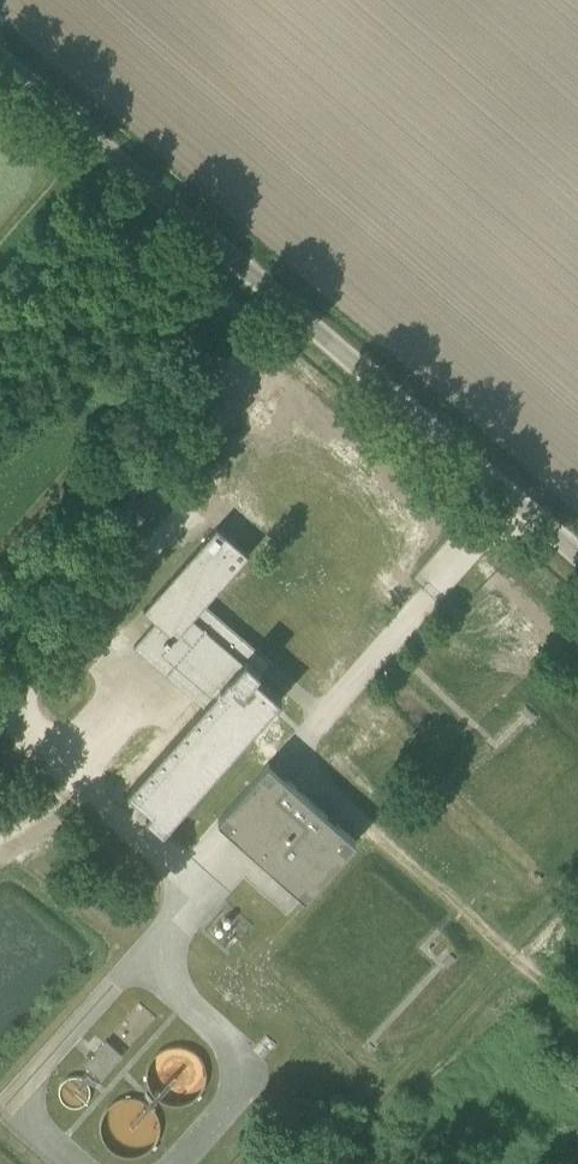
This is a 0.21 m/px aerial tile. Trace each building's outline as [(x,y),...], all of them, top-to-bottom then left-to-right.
[(134,645),(195,697),(204,705),(128,789),(143,802),(138,808),(164,830),(266,716),(282,698),(256,676),(260,672),(262,673),(273,661),(205,603),(249,554),(217,526),(201,544),(143,609),(156,620),(134,645)] [(268,762),(219,818),(307,895),(356,840),(268,762)] [(139,1002),(113,1032),(128,1044),(153,1014),(139,1002)] [(165,1038),(146,1076),(184,1096),(203,1057),(165,1038)] [(123,1054),(106,1039),(86,1063),(102,1077),(123,1054)]
